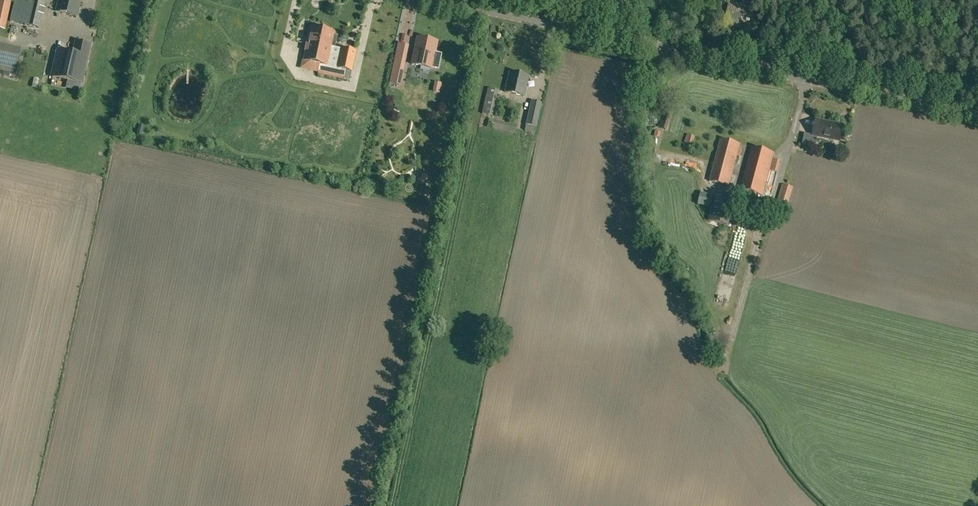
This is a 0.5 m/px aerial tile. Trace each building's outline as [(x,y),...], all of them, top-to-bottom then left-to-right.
[(11,0),(0,0),(0,28),(5,29),(11,0)] [(39,28),(46,0),(32,0),(32,2),(25,0),(15,0),(10,21),(39,28)] [(56,11),(77,16),(80,2),(79,1),(79,0),(58,0),(56,11)] [(756,0),(741,0),(740,4),(729,1),(724,24),(739,27),(742,14),(753,17),(757,0),(756,0)] [(334,32),(321,29),(322,26),(314,24),(313,27),(310,27),(303,60),(320,64),(318,70),(344,76),(345,69),(352,70),(356,50),(341,47),(341,48),(332,46),(333,42),(335,42),(336,36),(333,35),(334,32)] [(412,64),(431,68),(431,67),(438,69),(441,54),(434,53),(437,42),(417,38),(412,64)] [(57,50),(51,76),(80,83),(90,44),(76,41),(73,53),(57,50)] [(13,71),(18,48),(0,44),(0,68),(13,71)] [(396,53),(391,76),(390,83),(398,85),(400,78),(405,55),(407,46),(398,44),(396,53)] [(528,76),(510,71),(505,92),(524,96),(528,76)] [(433,90),(440,91),(442,82),(435,81),(433,90)] [(487,88),(481,115),(492,117),(498,91),(487,88)] [(541,103),(530,101),(524,131),(535,133),(541,103)] [(666,129),(671,112),(663,110),(658,127),(666,129)] [(839,141),(842,125),(816,120),(813,135),(805,133),(802,144),(815,146),(817,136),(839,141)] [(694,145),(695,137),(687,134),(685,143),(694,145)] [(654,136),(653,136),(647,135),(646,146),(645,159),(650,160),(655,160),(655,156),(657,136),(654,136)] [(720,139),(709,181),(729,187),(741,144),(720,139)] [(774,153),(751,147),(740,189),(763,196),(773,159),(774,153)] [(782,184),(778,199),(789,203),(793,187),(782,184)] [(734,253),(746,255),(749,236),(737,234),(734,253)]
